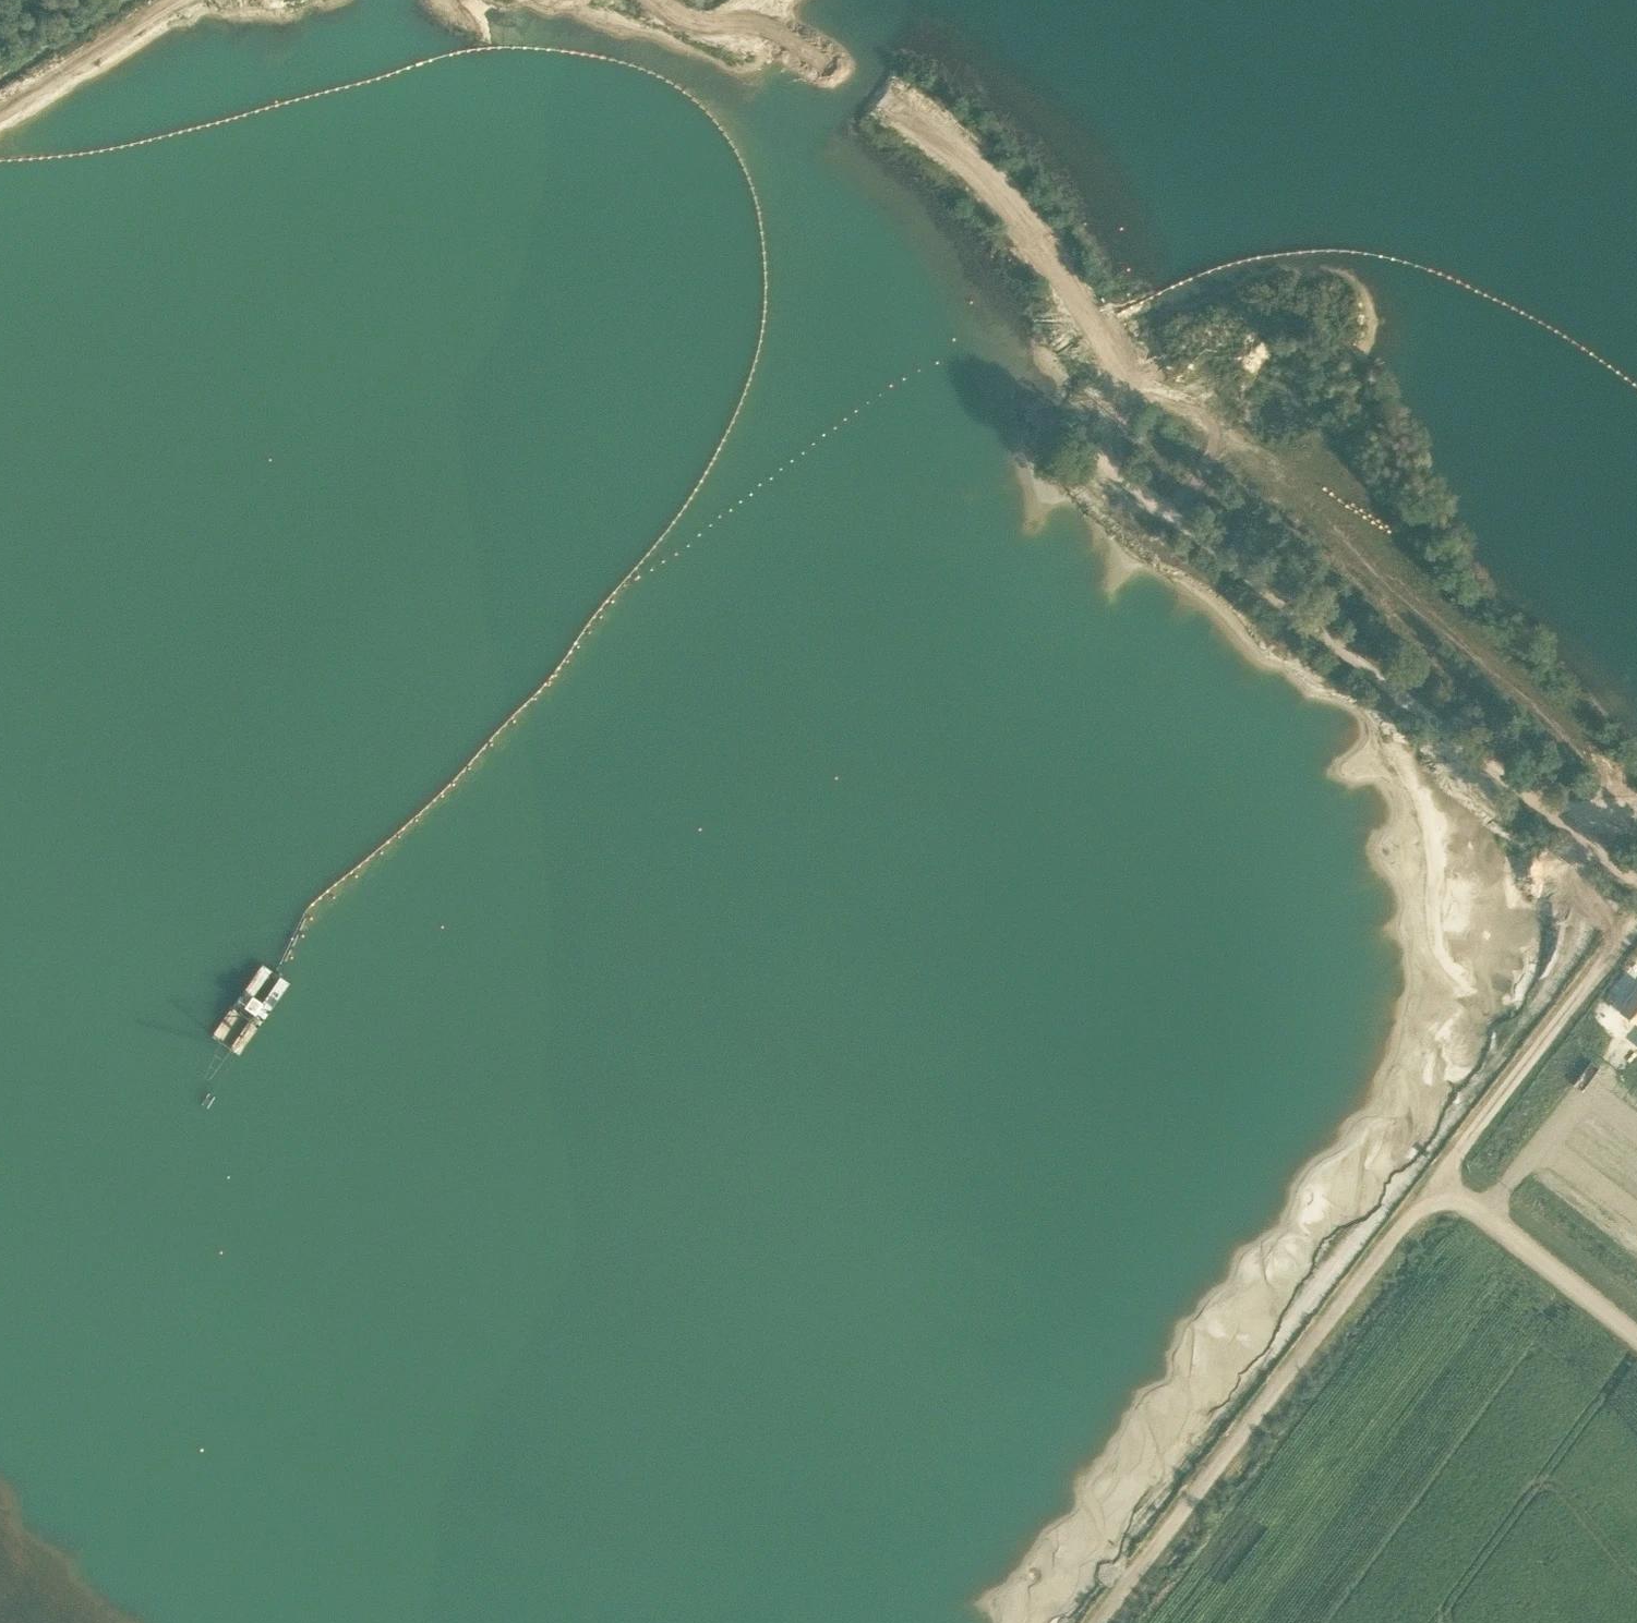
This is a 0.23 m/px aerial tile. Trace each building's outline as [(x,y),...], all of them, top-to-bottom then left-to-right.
[(1619,1009),(1629,1018),(1636,1008),(1636,986),(1619,1009)]
